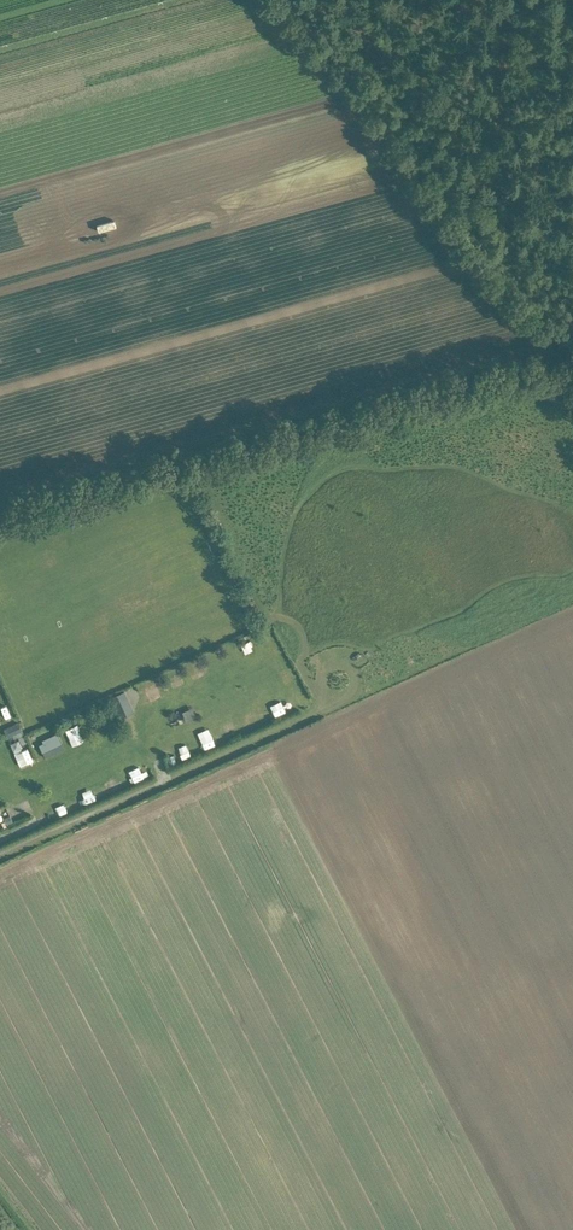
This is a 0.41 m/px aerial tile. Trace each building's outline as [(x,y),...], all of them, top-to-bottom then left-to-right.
[(140,682),(136,684),(139,692),(144,690),(140,682)] [(131,689),(121,694),(128,709),(138,705),(131,689)] [(291,703),(288,706),(289,710),(293,711),(296,708),(295,704),(291,703)] [(183,710),(187,722),(198,718),(193,706),(183,710)] [(108,708),(94,715),(97,721),(99,720),(108,716),(109,715),(110,714),(108,708)] [(178,724),(185,722),(182,710),(175,712),(178,724)] [(97,721),(93,723),(98,733),(114,725),(109,715),(108,716),(99,720),(97,721)] [(18,721),(4,728),(8,736),(11,734),(14,739),(24,734),(22,729),(18,721)] [(70,735),(74,745),(82,742),(78,731),(70,735)] [(208,731),(195,736),(201,750),(214,744),(208,731)] [(55,739),(40,746),(46,757),(65,748),(58,733),(53,735),(55,739)] [(188,746),(176,749),(179,760),(191,757),(188,746)] [(130,769),(134,781),(145,777),(140,765),(130,769)] [(10,814),(3,818),(8,824),(13,821),(10,814)]
